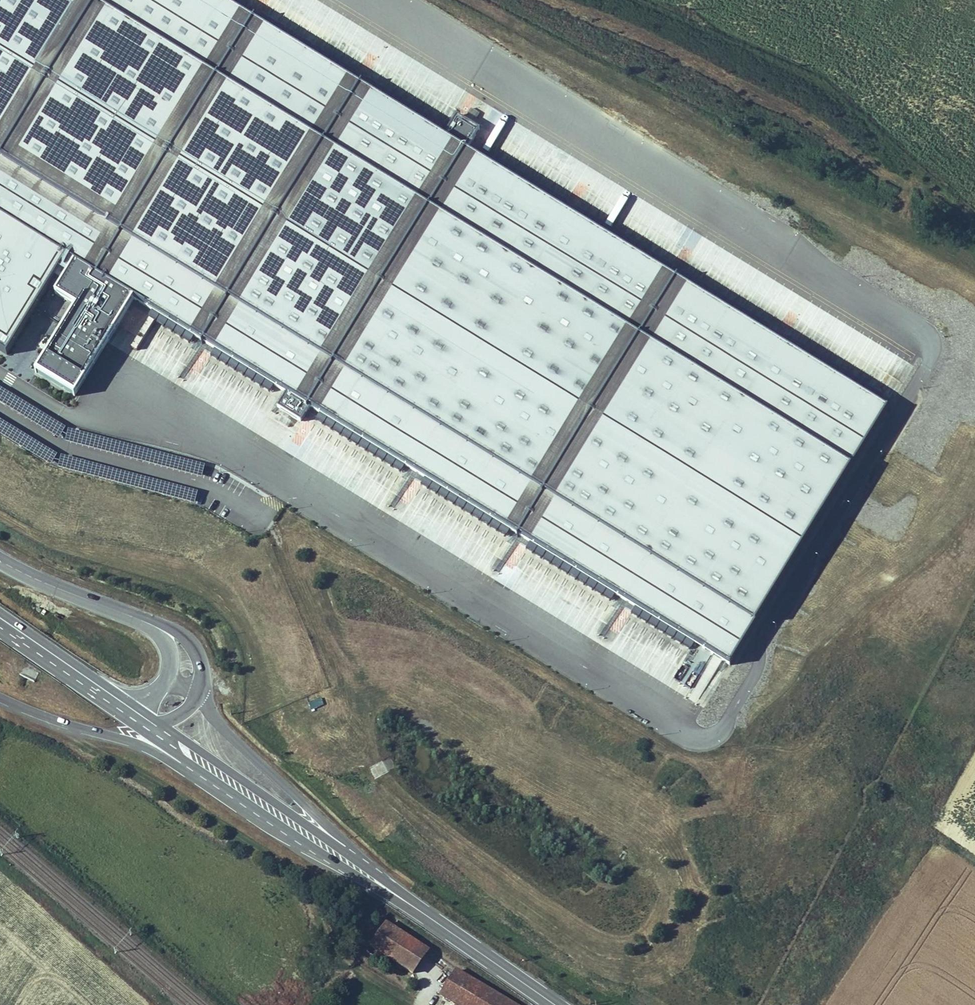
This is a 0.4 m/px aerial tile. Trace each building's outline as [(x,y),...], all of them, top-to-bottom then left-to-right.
[(59,248),(69,254),(49,284),(70,297),(32,362),(71,386),(130,293),(731,664),(887,411),(226,0),(0,0),(0,341),(59,248)] [(388,936),(377,955),(419,981),(433,954),(393,928),(391,931),(388,936)] [(445,1001),(452,1004),(513,1004),(461,974),(445,1001)]
